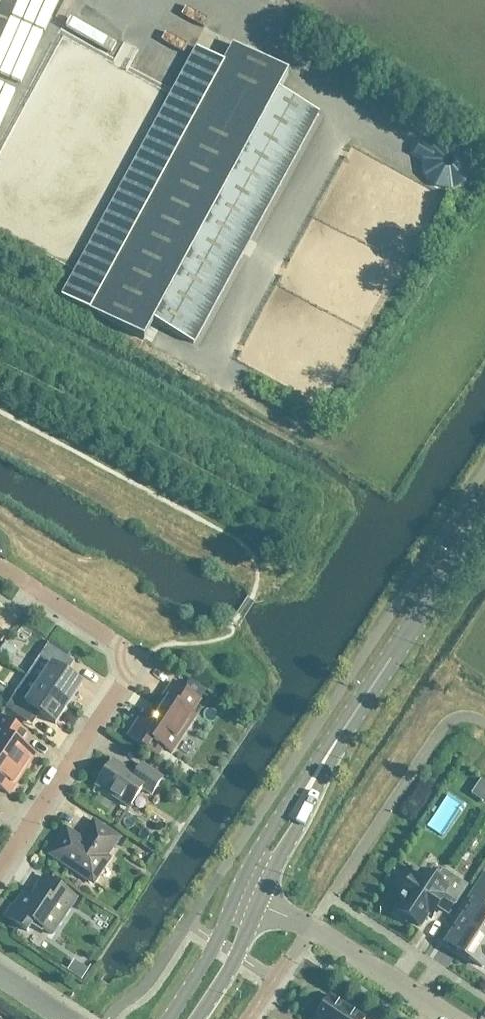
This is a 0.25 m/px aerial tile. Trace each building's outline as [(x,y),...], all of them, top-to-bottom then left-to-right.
[(73,25),(17,0),(0,0),(0,10),(67,40),(73,25)] [(144,9),(147,0),(121,0),(121,2),(144,9)] [(101,83),(124,26),(102,18),(71,98),(85,104),(95,81),(101,83)] [(62,295),(89,310),(143,339),(153,322),(193,343),(318,113),(278,91),(287,74),(233,44),(223,62),(196,47),(62,295)] [(24,159),(37,163),(55,109),(41,105),(24,159)] [(18,156),(0,150),(0,217),(21,224),(37,179),(13,170),(18,156)] [(68,658),(47,644),(34,664),(46,672),(38,684),(68,704),(81,684),(60,670),(68,658)] [(79,661),(73,670),(91,682),(97,672),(79,661)] [(26,676),(19,687),(5,707),(26,721),(34,710),(55,724),(68,704),(38,684),(26,676)] [(150,716),(144,712),(128,736),(146,749),(152,740),(171,752),(195,716),(190,713),(199,700),(172,682),(150,716)] [(22,774),(35,754),(23,746),(29,736),(19,729),(0,716),(0,760),(22,774)] [(8,794),(22,774),(0,760),(0,788),(8,794)] [(112,760),(96,785),(129,807),(141,789),(151,795),(163,777),(141,762),(134,774),(112,760)] [(81,839),(66,829),(49,854),(93,883),(109,858),(106,856),(118,838),(93,821),(81,839)] [(420,926),(426,916),(429,918),(437,906),(447,913),(465,886),(442,871),(436,881),(421,871),(417,877),(414,875),(400,895),(403,897),(393,913),(405,921),(407,918),(420,926)] [(446,943),(456,949),(482,967),(484,963),(484,875),(484,877),(466,903),(470,906),(469,907),(446,943)] [(14,907),(11,904),(4,916),(27,931),(33,922),(51,934),(75,898),(43,876),(29,897),(23,893),(14,907)] [(65,968),(80,974),(84,963),(70,957),(65,968)] [(324,1002),(313,1018),(364,1018),(329,995),(324,1002)]
